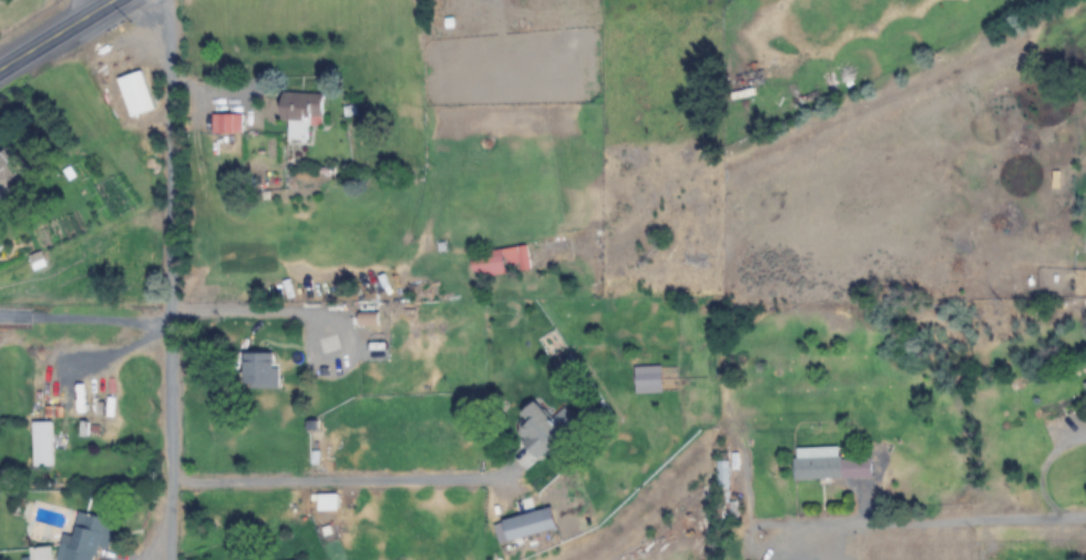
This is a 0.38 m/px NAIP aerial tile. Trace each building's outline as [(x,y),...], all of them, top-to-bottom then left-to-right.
[(130,118),(155,109),(142,70),(117,79),(130,118)] [(450,81),(457,101),(487,91),(479,70),(450,81)] [(279,119),(288,119),(287,140),(309,141),(309,116),(322,116),(323,93),(280,92),(279,119)] [(241,114),(211,114),(211,132),(241,132),(241,114)] [(19,175),(3,151),(0,154),(0,188),(19,175)] [(471,250),(472,274),(530,270),(528,247),(471,250)] [(29,257),(35,270),(47,264),(41,251),(29,257)] [(277,370),(273,370),(273,352),(243,352),(243,387),(277,387),(277,370)] [(514,448),(548,460),(562,418),(528,407),(514,448)] [(54,466),(54,421),(33,421),(33,466),(54,466)] [(793,480),(870,479),(869,459),(839,460),(838,448),(793,449),(793,480)] [(717,516),(727,516),(728,462),(718,462),(717,516)] [(97,548),(110,550),(115,520),(77,513),(73,536),(62,534),(58,558),(66,559),(95,559),(97,548)]
